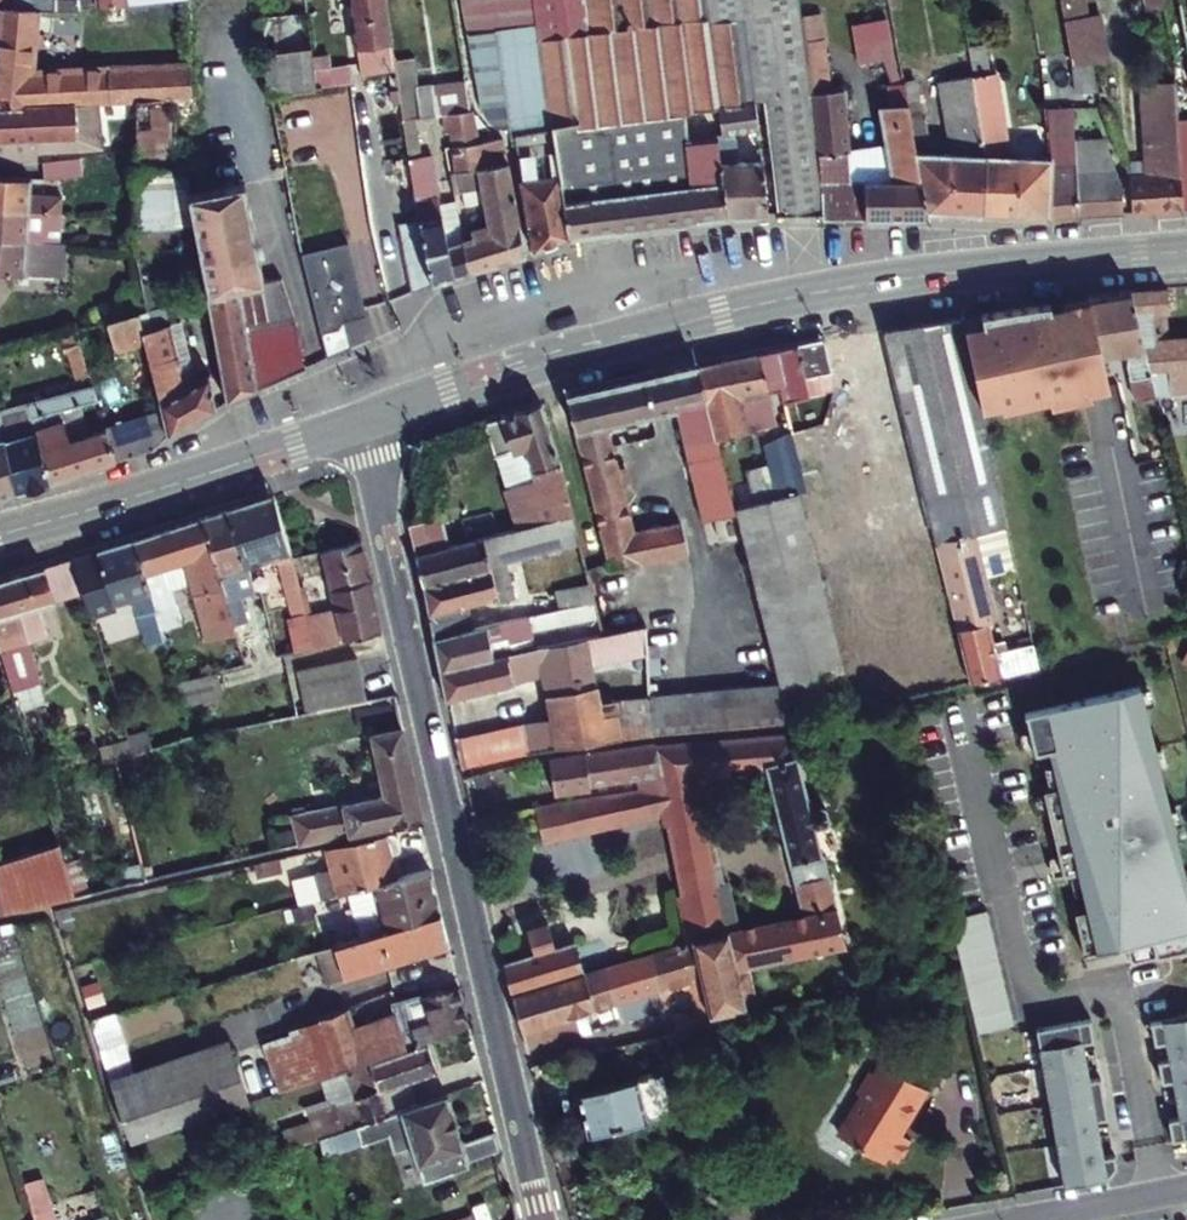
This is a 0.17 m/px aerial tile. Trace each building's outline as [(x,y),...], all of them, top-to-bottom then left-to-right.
[(29,8),(68,10),(68,0),(0,0),(0,7),(29,8)] [(117,0),(89,0),(90,11),(118,9),(117,0)] [(375,0),(342,0),(349,54),(360,53),(362,68),(385,64),(375,0)] [(491,0),(458,0),(458,1),(474,109),(496,126),(509,123),(497,37),(491,0)] [(497,37),(532,32),(528,0),(491,0),(497,37)] [(509,123),(511,136),(545,132),(560,241),(637,230),(628,177),(624,178),(616,123),(672,114),(706,110),(743,104),(731,16),(694,22),(582,39),(575,0),(528,0),(532,32),(497,37),(509,123)] [(582,39),(694,22),(691,0),(575,0),(582,39)] [(731,16),(741,15),(739,0),(691,0),(694,22),(731,16)] [(741,15),(753,103),(761,165),(766,218),(798,219),(808,220),(801,81),(789,0),(739,0),(741,15)] [(1074,94),(1097,91),(1094,65),(1107,63),(1100,14),(1089,16),(1086,0),(1060,0),(1074,94)] [(0,7),(0,107),(95,100),(103,99),(99,64),(27,69),(29,8),(0,7)] [(753,103),(741,15),(731,16),(743,104),(753,103)] [(888,18),(850,22),(855,64),(893,59),(888,18)] [(303,49),(259,55),(264,96),(308,91),(303,49)] [(181,93),(179,58),(99,64),(103,99),(134,96),(165,94),(181,93)] [(957,65),(962,94),(968,131),(971,152),(972,215),(1040,217),(1041,167),(1040,160),(986,156),(985,138),(997,136),(982,61),(957,65)] [(820,92),(818,78),(801,81),(808,220),(808,223),(849,222),(847,188),(845,156),(838,155),(832,90),(820,92)] [(901,131),(891,80),(860,86),(877,187),(870,187),(872,220),(917,219),(915,212),(901,131)] [(424,93),(428,121),(438,120),(465,115),(461,88),(424,93)] [(134,96),(136,235),(184,223),(176,183),(169,158),(165,94),(134,96)] [(921,154),(916,129),(901,131),(915,212),(972,215),(971,152),(968,131),(962,94),(943,97),(951,138),(952,155),(921,154)] [(1174,123),(1172,94),(1138,97),(1144,178),(1124,180),(1127,215),(1182,211),(1181,202),(1174,123)] [(32,157),(34,137),(75,134),(99,131),(95,100),(0,107),(0,154),(32,157)] [(748,139),(743,104),(706,110),(709,140),(709,145),(748,139)] [(1036,129),(1031,104),(1006,108),(1011,134),(1036,129)] [(438,120),(442,140),(446,139),(473,134),(469,114),(465,115),(438,120)] [(710,149),(709,145),(709,140),(677,144),(672,114),(616,123),(624,178),(628,177),(637,230),(721,217),(710,149)] [(1181,202),(1186,202),(1186,122),(1174,123),(1181,202)] [(507,136),(526,253),(560,241),(545,132),(511,136),(507,136)] [(446,139),(452,171),(504,162),(501,139),(474,143),(473,134),(446,139)] [(724,147),(710,149),(721,217),(759,218),(752,170),(728,174),(724,147)] [(77,162),(46,160),(45,177),(75,180),(77,162)] [(463,222),(467,242),(455,245),(461,275),(519,256),(504,162),(452,171),(442,173),(446,194),(475,188),(480,219),(463,222)] [(0,167),(0,197),(61,202),(62,185),(28,182),(28,170),(0,167)] [(1062,175),(1061,168),(1041,167),(1040,217),(1071,215),(1067,174),(1062,175)] [(176,183),(184,223),(221,401),(300,369),(285,301),(267,305),(260,266),(257,266),(236,171),(231,172),(176,183)] [(1077,181),(1077,174),(1067,174),(1071,215),(1111,213),(1108,179),(1077,181)] [(849,222),(872,220),(870,187),(847,188),(849,222)] [(415,194),(406,196),(416,253),(422,289),(461,275),(455,245),(437,248),(428,199),(416,201),(415,194)] [(0,197),(0,232),(48,234),(48,218),(61,218),(61,202),(0,197)] [(0,232),(0,265),(58,268),(61,234),(48,234),(0,232)] [(356,316),(337,244),(292,254),(312,335),(328,331),(338,320),(356,316)] [(358,316),(341,244),(337,244),(356,316),(358,316)] [(416,253),(396,256),(401,296),(422,289),(416,253)] [(1162,287),(1123,290),(1145,381),(1186,377),(1186,337),(1161,338),(1157,312),(1164,311),(1162,287)] [(1116,367),(1130,423),(1154,416),(1145,381),(1123,290),(1078,297),(1079,299),(1097,372),(1116,367)] [(969,322),(952,324),(972,408),(991,403),(993,409),(1042,397),(1043,402),(1081,393),(1080,389),(1100,384),(1097,372),(1079,299),(1037,305),(1036,300),(968,311),(969,322)] [(968,311),(949,314),(952,324),(969,322),(968,311)] [(929,524),(967,680),(1034,663),(1030,643),(1002,650),(996,625),(987,627),(961,524),(998,515),(972,408),(952,324),(949,314),(879,325),(900,406),(929,524)] [(100,323),(106,349),(136,342),(133,332),(130,316),(100,323)] [(164,324),(133,332),(136,342),(153,413),(159,437),(210,407),(204,378),(181,383),(178,369),(181,368),(182,367),(179,351),(177,350),(170,352),(164,324)] [(844,335),(895,532),(929,524),(900,406),(895,407),(877,330),(844,335)] [(822,338),(789,341),(767,347),(775,385),(777,396),(804,390),(801,373),(828,368),(822,338)] [(775,385),(767,347),(755,350),(764,387),(775,385)] [(764,387),(755,350),(699,362),(723,460),(735,458),(729,433),(744,429),(744,426),(768,420),(761,389),(764,387)] [(699,362),(563,395),(602,572),(682,554),(675,522),(624,533),(600,423),(673,406),(701,516),(735,507),(731,489),(723,460),(699,362)] [(84,382),(0,404),(0,464),(6,492),(41,481),(26,420),(55,413),(84,405),(91,403),(84,382)] [(565,513),(542,402),(479,422),(491,462),(521,455),(533,504),(505,511),(510,526),(565,513)] [(87,413),(93,412),(91,403),(84,405),(87,413)] [(87,413),(84,405),(55,413),(62,437),(98,427),(93,412),(87,413)] [(98,427),(62,437),(55,413),(26,420),(41,481),(161,442),(159,437),(153,413),(98,427)] [(751,498),(748,485),(731,489),(735,507),(750,567),(810,553),(795,490),(800,489),(787,436),(759,442),(764,461),(771,493),(751,498)] [(771,493),(764,461),(743,466),(748,485),(751,498),(771,493)] [(335,486),(271,502),(282,541),(306,535),(308,542),(318,540),(321,552),(355,543),(343,488),(335,486)] [(868,539),(857,495),(837,500),(848,544),(868,539)] [(271,502),(270,499),(224,513),(243,579),(288,567),(282,541),(271,502)] [(848,544),(837,500),(805,508),(815,552),(848,544)] [(457,540),(408,550),(417,583),(484,567),(476,534),(510,526),(505,511),(453,525),(457,540)] [(243,579),(224,513),(201,520),(223,599),(246,593),(243,579)] [(484,567),(572,548),(565,513),(510,526),(476,534),(484,567)] [(223,599),(201,520),(132,541),(143,578),(177,567),(203,653),(236,644),(223,599)] [(130,601),(134,616),(152,612),(143,578),(132,541),(96,554),(110,606),(130,601)] [(311,650),(377,634),(355,543),(321,552),(336,613),(303,620),(305,629),(311,650)] [(815,668),(836,663),(810,553),(750,567),(776,677),(794,672),(799,693),(819,688),(815,668)] [(83,598),(72,562),(43,571),(54,607),(83,598)] [(458,601),(490,594),(484,567),(417,583),(428,631),(464,624),(458,601)] [(43,571),(0,585),(0,661),(11,698),(25,693),(17,667),(11,668),(7,653),(25,647),(17,619),(54,607),(43,571)] [(620,600),(584,607),(586,620),(590,635),(659,622),(654,603),(622,609),(620,600)] [(583,601),(464,624),(428,631),(436,671),(522,650),(519,633),(586,620),(584,607),(583,601)] [(272,639),(278,660),(311,650),(305,629),(272,639)] [(522,650),(436,671),(441,695),(539,672),(589,661),(584,636),(522,650)] [(237,648),(243,670),(278,660),(272,639),(237,648)] [(589,661),(539,672),(544,693),(594,681),(589,661)] [(305,723),(362,710),(353,667),(295,680),(305,723)] [(178,678),(179,701),(220,699),(218,675),(178,678)] [(598,700),(594,681),(544,693),(548,714),(555,743),(623,735),(614,696),(598,700)] [(614,696),(623,735),(784,715),(776,682),(614,696)] [(1088,905),(1075,908),(1085,949),(1126,939),(1131,959),(1186,945),(1186,885),(1142,697),(1030,724),(1039,763),(1054,760),(1063,797),(1048,801),(1064,870),(1079,867),(1088,905)] [(555,743),(548,714),(518,719),(525,749),(555,743)] [(518,719),(489,725),(495,755),(525,749),(518,719)] [(453,763),(495,755),(489,725),(448,733),(453,763)] [(551,798),(526,803),(535,837),(665,808),(690,931),(697,965),(707,1014),(749,1005),(740,962),(836,938),(810,823),(814,822),(815,817),(815,814),(815,811),(814,807),(812,804),(810,801),(804,801),(787,727),(653,744),(660,780),(613,789),(552,802),(551,798)] [(294,849),(420,819),(400,735),(366,743),(375,779),(344,786),(348,803),(287,817),(294,849)] [(653,744),(652,740),(589,749),(593,777),(637,771),(638,779),(612,784),(613,789),(660,780),(653,744)] [(589,749),(542,755),(547,789),(593,782),(593,777),(589,749)] [(331,877),(314,882),(320,906),(367,893),(392,886),(387,865),(395,863),(400,855),(397,843),(389,837),(324,852),(331,877)] [(57,848),(0,862),(0,920),(73,902),(57,848)] [(433,898),(428,876),(392,886),(367,893),(372,909),(400,901),(403,907),(433,898)] [(296,913),(320,906),(314,882),(291,887),(296,913)] [(380,936),(439,919),(433,898),(403,907),(400,901),(372,909),(380,936)] [(982,908),(949,915),(977,1032),(1009,1023),(982,908)] [(308,996),(446,949),(439,919),(380,936),(297,961),(308,996)] [(16,1060),(20,1077),(47,1070),(12,928),(0,931),(0,1064),(16,1060)] [(670,993),(665,976),(697,965),(690,931),(645,947),(662,996),(670,993)] [(570,937),(503,959),(511,992),(564,974),(580,969),(570,937)] [(646,982),(653,999),(662,996),(645,947),(603,961),(614,993),(646,982)] [(589,1020),(583,1003),(614,993),(603,961),(580,969),(564,974),(580,1023),(589,1020)] [(524,1045),(581,1026),(580,1023),(564,974),(511,992),(524,1045)] [(458,993),(393,1014),(397,1026),(406,1051),(423,1044),(467,1030),(458,993)] [(102,1066),(130,1059),(125,1041),(185,1027),(178,996),(90,1018),(102,1066)] [(1164,1037),(1168,1055),(1156,1057),(1160,1078),(1172,1076),(1178,1112),(1167,1115),(1171,1136),(1186,1133),(1186,1011),(1149,1018),(1153,1039),(1164,1037)] [(1034,1025),(1064,1183),(1106,1175),(1116,1161),(1114,1150),(1101,1152),(1095,1115),(1108,1113),(1100,1073),(1087,1075),(1081,1038),(1093,1036),(1088,1015),(1034,1025)] [(672,1048),(713,1039),(708,1020),(668,1029),(672,1048)] [(350,1026),(319,1036),(332,1075),(369,1063),(406,1051),(397,1026),(355,1040),(350,1026)] [(228,1040),(107,1076),(126,1141),(247,1105),(228,1040)] [(410,1082),(434,1074),(423,1044),(406,1051),(369,1063),(378,1090),(345,1102),(355,1131),(377,1122),(419,1108),(410,1082)] [(836,1129),(877,1152),(880,1146),(895,1154),(907,1131),(893,1123),(898,1115),(903,1118),(924,1081),(878,1055),(871,1067),(863,1063),(853,1081),(855,1089),(858,1090),(836,1129)] [(659,1064),(574,1084),(584,1126),(669,1107),(659,1064)] [(464,1153),(446,1099),(419,1108),(377,1122),(383,1139),(401,1133),(411,1161),(388,1169),(395,1191),(467,1166),(469,1171),(497,1162),(491,1144),(464,1153)] [(23,1183),(33,1219),(55,1219),(43,1177),(23,1183)] [(101,1212),(96,1198),(63,1210),(67,1219),(78,1219),(101,1212)]
